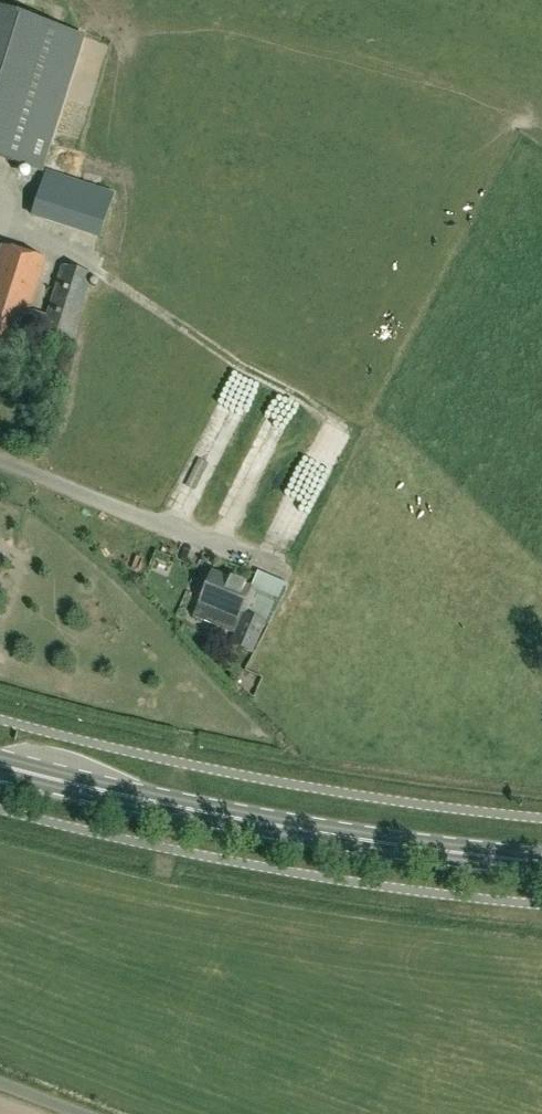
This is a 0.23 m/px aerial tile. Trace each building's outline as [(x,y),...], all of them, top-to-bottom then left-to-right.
[(40,172),(83,37),(0,11),(0,160),(40,172)] [(114,194),(47,171),(32,214),(50,220),(50,219),(100,236),(114,194)] [(44,259),(2,246),(0,253),(0,358),(12,362),(24,322),(43,328),(42,330),(71,340),(91,277),(62,267),(46,317),(27,311),(44,259)] [(271,527),(272,538),(294,537),(294,527),(271,527)] [(240,612),(244,613),(265,622),(273,603),(275,604),(285,583),(257,571),(256,573),(250,587),(212,572),(194,617),(232,632),(236,621),(237,621),(240,612)] [(253,652),(265,622),(244,613),(231,644),(253,652)]
